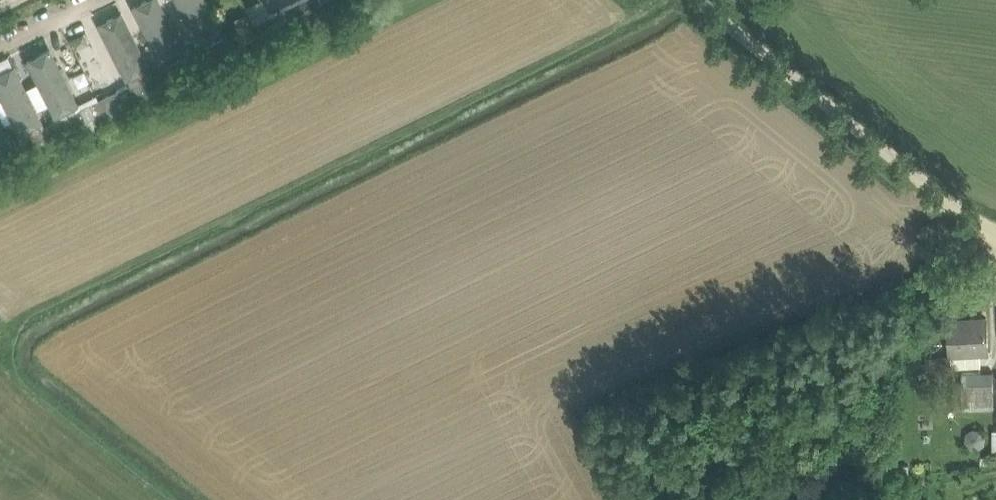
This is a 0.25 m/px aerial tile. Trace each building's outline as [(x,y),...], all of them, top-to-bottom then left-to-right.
[(132,7),(160,62),(182,51),(156,0),(147,0),(132,7)] [(194,35),(216,24),(203,0),(176,0),(194,35)] [(257,20),(265,35),(294,20),(292,16),(322,1),(322,0),(297,0),(287,5),(257,20)] [(41,19),(62,10),(59,1),(38,10),(41,19)] [(121,14),(99,25),(126,80),(128,79),(148,69),(121,14)] [(86,98),(111,86),(80,21),(55,33),(86,98)] [(235,23),(221,30),(224,36),(229,46),(244,39),(235,23)] [(224,36),(199,48),(205,59),(229,46),(224,36)] [(194,37),(181,43),(187,55),(192,65),(205,59),(199,48),(194,37)] [(48,50),(26,61),(54,116),(76,105),(48,50)] [(187,55),(162,68),(167,78),(192,65),(187,55)] [(0,74),(0,98),(18,134),(40,123),(12,68),(0,74)] [(130,83),(128,84),(133,94),(135,93),(156,83),(148,69),(128,79),(130,83)] [(128,84),(116,90),(121,100),(133,94),(128,84)] [(116,90),(85,106),(91,116),(116,104),(121,101),(121,100),(116,90)] [(91,116),(72,126),(76,134),(95,124),(92,119),(98,116),(100,122),(120,112),(116,104),(91,116)] [(85,106),(55,121),(60,132),(72,126),(91,116),(85,106)] [(45,126),(14,142),(20,152),(50,137),(45,126)] [(0,149),(0,162),(20,152),(14,142),(0,149)] [(952,355),(927,356),(927,369),(952,368),(981,366),(981,353),(989,353),(989,338),(988,318),(950,320),(951,340),(952,355)] [(994,372),(962,372),(963,409),(994,408),(994,372)] [(966,433),(965,441),(970,447),(978,448),(984,444),(985,436),(981,429),(973,428),(966,433)] [(981,462),(995,462),(995,429),(994,429),(994,454),(981,454),(981,462)]
